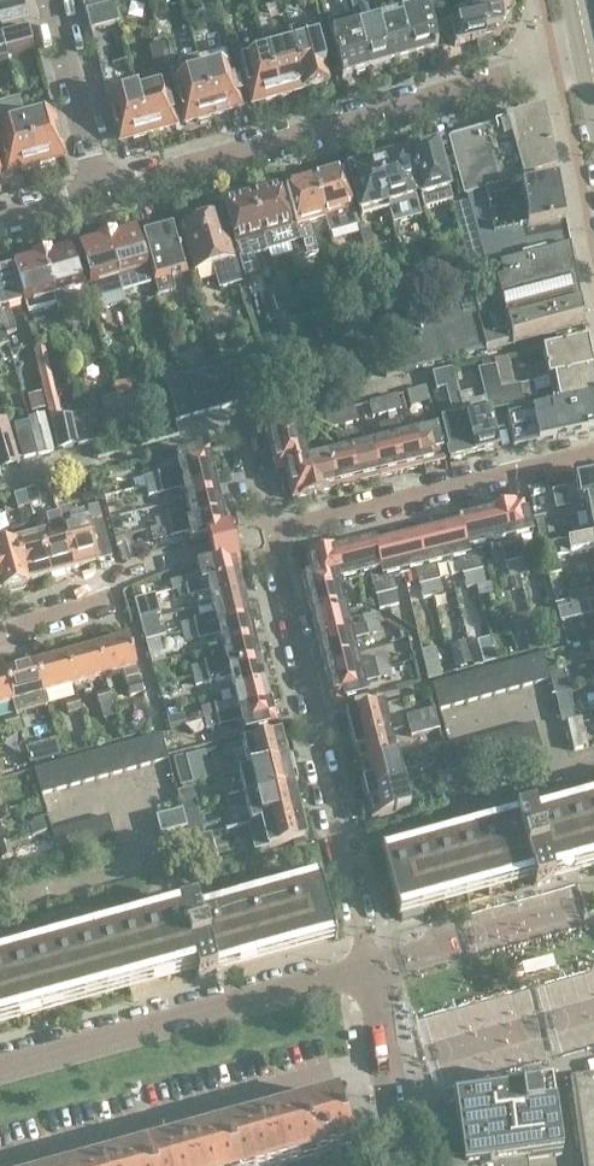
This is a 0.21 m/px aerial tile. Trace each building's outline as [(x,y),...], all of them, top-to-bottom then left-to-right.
[(27,18),(22,0),(0,0),(0,24),(0,25),(27,18)] [(85,13),(86,13),(113,5),(112,0),(82,0),(85,13)] [(412,57),(414,57),(417,59),(424,57),(425,54),(438,50),(424,0),(404,0),(397,2),(412,57)] [(430,10),(433,10),(440,0),(427,0),(430,10)] [(468,17),(504,9),(509,8),(508,4),(510,1),(510,0),(465,0),(468,17)] [(375,7),(391,63),(398,61),(401,63),(409,61),(409,58),(412,57),(397,2),(395,2),(375,7)] [(118,24),(113,5),(86,13),(91,31),(118,24)] [(353,14),(369,69),(371,69),(374,70),(381,69),(382,65),(391,63),(375,7),(353,14)] [(504,9),(468,17),(454,20),(457,34),(439,37),(442,50),(476,42),(484,40),(483,36),(494,34),(492,29),(502,27),(502,23),(506,18),(504,9)] [(328,24),(343,77),(355,73),(358,75),(364,73),(367,70),(369,69),(353,14),(352,14),(334,19),(330,22),(328,24)] [(288,32),(304,88),(310,86),(314,88),(322,86),(324,82),(330,81),(314,25),(288,32)] [(33,40),(29,26),(2,33),(6,47),(33,40)] [(266,53),(279,97),(291,94),(292,91),(304,88),(288,32),(262,40),(266,53)] [(484,40),(476,42),(479,57),(494,53),(490,39),(484,41),(484,40)] [(163,40),(158,41),(165,67),(175,65),(170,44),(164,45),(163,40)] [(165,67),(158,41),(152,42),(154,48),(148,49),(155,70),(165,67)] [(253,102),(261,100),(263,99),(266,101),(279,97),(266,53),(242,60),(253,102)] [(231,68),(202,76),(214,116),(229,112),(228,109),(241,105),(231,68)] [(185,121),(196,118),(198,118),(199,120),(214,116),(202,76),(186,80),(183,69),(171,72),(185,121)] [(107,92),(121,140),(134,136),(134,138),(149,134),(138,94),(135,84),(107,92)] [(165,86),(138,94),(149,134),(164,130),(163,128),(176,124),(165,86)] [(26,126),(22,115),(19,102),(0,107),(0,140),(9,171),(22,168),(22,170),(37,166),(26,126)] [(65,156),(51,107),(22,115),(26,126),(37,166),(52,162),(51,160),(65,156)] [(466,198),(555,173),(554,167),(552,160),(544,117),(538,113),(526,117),(478,130),(449,139),(466,198)] [(422,146),(413,149),(412,152),(409,153),(425,209),(452,201),(449,190),(438,145),(424,148),(422,146)] [(377,162),(389,205),(416,197),(404,154),(391,157),(389,156),(381,158),(380,161),(377,162)] [(361,213),(389,205),(377,162),(375,162),(372,161),(363,163),(362,166),(349,170),(361,213)] [(342,169),(314,177),(326,218),(324,218),(329,235),(357,227),(342,169)] [(468,203),(454,207),(451,208),(476,296),(384,320),(399,374),(485,351),(486,355),(488,354),(488,353),(581,327),(581,328),(584,328),(577,294),(572,295),(563,261),(570,259),(566,246),(565,247),(558,218),(563,217),(555,173),(466,198),(468,203)] [(310,222),(324,218),(326,218),(314,177),(288,184),(299,224),(296,225),(300,241),(305,255),(305,257),(319,253),(310,222)] [(279,187),(252,194),(272,265),(292,259),(296,275),(306,272),(302,256),(305,255),(300,241),(296,225),(290,227),(279,187)] [(239,258),(245,277),(258,273),(257,270),(272,266),(272,265),(252,194),(225,202),(236,243),(241,258),(239,258)] [(221,213),(183,224),(197,270),(215,265),(222,288),(241,283),(221,213)] [(364,247),(374,245),(368,226),(359,228),(364,247)] [(143,236),(157,280),(161,295),(174,291),(170,277),(186,272),(173,227),(143,236)] [(107,236),(123,292),(151,283),(135,231),(118,236),(117,233),(107,236)] [(80,246),(91,285),(99,311),(126,303),(123,292),(107,236),(98,239),(98,241),(80,246)] [(56,306),(58,310),(86,302),(70,249),(52,254),(52,252),(42,255),(56,306)] [(29,314),(56,306),(42,255),(32,257),(33,260),(15,265),(29,314)] [(6,331),(15,328),(10,310),(21,307),(10,270),(0,273),(0,311),(6,331)] [(385,314),(410,306),(400,274),(375,281),(385,314)] [(9,344),(6,331),(0,311),(0,346),(9,344)] [(591,361),(592,361),(588,341),(542,351),(546,368),(535,370),(537,383),(593,370),(591,361)] [(293,347),(295,353),(305,389),(323,384),(312,342),(293,347)] [(351,378),(369,374),(362,348),(331,356),(341,391),(353,387),(351,378)] [(305,389),(295,353),(279,358),(289,394),(305,389)] [(263,357),(247,361),(257,398),(273,394),(263,357)] [(501,391),(515,388),(508,358),(495,361),(496,367),(501,391)] [(257,398),(247,361),(231,366),(241,403),(257,398)] [(209,372),(220,408),(241,403),(231,366),(209,372)] [(515,388),(501,391),(496,367),(478,371),(485,400),(487,407),(491,406),(493,412),(524,406),(523,401),(537,398),(536,393),(551,390),(554,403),(593,395),(593,374),(593,370),(537,383),(524,386),(515,388)] [(440,424),(450,461),(474,456),(456,388),(456,386),(452,370),(431,375),(436,392),(446,390),(453,420),(440,424)] [(220,408),(209,372),(195,376),(205,413),(220,408)] [(195,376),(180,381),(191,417),(205,413),(195,376)] [(191,417),(180,381),(165,385),(176,421),(191,417)] [(456,386),(456,388),(474,456),(497,450),(487,407),(485,400),(471,403),(467,384),(456,386)] [(425,388),(406,393),(410,407),(428,402),(425,388)] [(132,395),(118,398),(128,434),(141,431),(132,395)] [(554,403),(551,404),(552,407),(544,408),(545,409),(507,416),(513,447),(593,430),(593,395),(554,403)] [(387,398),(391,412),(400,409),(396,396),(387,398)] [(43,398),(29,401),(32,412),(45,409),(43,398)] [(128,434),(118,398),(103,403),(112,438),(128,434)] [(387,398),(378,401),(382,415),(391,412),(387,398)] [(378,401),(368,404),(372,417),(382,415),(378,401)] [(344,410),(347,424),(357,422),(353,408),(344,410)] [(344,410),(334,413),(338,427),(347,424),(344,410)] [(265,426),(270,449),(303,441),(300,429),(312,426),(313,428),(322,425),(319,412),(309,414),(310,416),(265,426)] [(425,431),(414,434),(422,467),(444,462),(432,412),(421,414),(425,431)] [(334,413),(325,416),(329,429),(338,427),(334,413)] [(30,421),(33,431),(39,456),(53,452),(43,414),(29,417),(30,421)] [(85,415),(71,418),(78,448),(93,444),(85,415)] [(78,448),(71,418),(51,424),(58,453),(78,448)] [(30,421),(16,424),(18,435),(33,431),(30,421)] [(401,472),(422,467),(414,434),(403,436),(399,421),(389,424),(401,472)] [(17,467),(22,465),(10,422),(0,425),(0,465),(2,471),(17,467)] [(401,472),(389,424),(379,426),(382,441),(371,444),(379,478),(401,472)] [(39,456),(33,431),(18,435),(25,459),(39,456)] [(358,483),(379,478),(371,444),(360,447),(356,432),(346,434),(358,483)] [(328,455),(337,488),(358,483),(346,434),(336,437),(339,452),(328,455)] [(307,460),(308,460),(303,441),(270,449),(276,471),(285,469),(285,468),(307,463),(307,460)] [(147,488),(213,471),(208,450),(176,458),(179,470),(145,479),(147,488)] [(328,455),(308,460),(307,460),(307,463),(315,493),(337,488),(328,455)] [(315,493),(307,463),(285,468),(285,469),(292,499),(315,493)] [(184,491),(187,502),(219,494),(213,471),(147,488),(149,498),(163,494),(163,496),(184,491)] [(526,493),(535,524),(586,512),(593,511),(593,479),(569,484),(526,493)] [(40,491),(28,494),(32,507),(43,504),(40,491)] [(32,507),(28,494),(17,497),(20,511),(32,507)] [(158,532),(225,514),(219,494),(187,502),(190,513),(156,522),(158,532)] [(523,502),(502,507),(520,575),(528,573),(519,539),(532,536),(523,502)] [(523,589),(520,575),(502,507),(481,513),(489,546),(500,543),(513,592),(523,589)] [(59,513),(61,520),(74,570),(99,564),(99,563),(113,559),(102,521),(89,525),(85,513),(73,516),(71,509),(59,513)] [(588,523),(575,525),(576,530),(573,531),(575,541),(593,537),(593,511),(586,512),(588,523)] [(481,513),(459,518),(476,586),(485,584),(476,549),(489,546),(481,513)] [(201,585),(240,575),(242,574),(237,556),(234,544),(230,533),(225,514),(158,532),(152,533),(155,543),(174,539),(174,540),(189,537),(191,543),(208,539),(211,550),(214,562),(197,566),(201,585)] [(439,531),(448,564),(458,561),(465,589),(476,586),(459,518),(458,518),(459,522),(457,523),(458,526),(439,531)] [(50,577),(74,570),(61,520),(47,524),(50,535),(40,538),(50,577)] [(25,529),(13,533),(27,584),(50,577),(40,538),(29,541),(25,529)] [(439,531),(417,537),(433,597),(441,595),(434,567),(448,564),(439,531)] [(1,542),(3,541),(6,550),(0,552),(0,576),(5,593),(12,591),(12,593),(26,589),(26,587),(27,587),(27,584),(13,533),(0,536),(0,542),(1,542)] [(122,562),(136,558),(130,536),(116,540),(122,562)] [(396,542),(404,574),(416,571),(423,600),(433,597),(417,537),(396,542)] [(575,541),(545,547),(552,578),(573,574),(570,555),(593,551),(593,537),(575,541)] [(349,546),(357,579),(370,576),(379,610),(389,608),(371,540),(349,546)] [(373,540),(371,540),(389,608),(399,605),(391,577),(404,574),(396,542),(376,547),(375,543),(373,543),(373,540)] [(349,546),(328,551),(336,579),(338,579),(342,578),(343,583),(357,579),(349,546)] [(301,575),(306,596),(340,587),(338,579),(336,579),(328,551),(306,557),(310,572),(301,575)] [(240,575),(201,585),(186,589),(173,592),(175,602),(211,593),(213,604),(246,596),(240,575)] [(171,583),(173,592),(186,589),(183,580),(171,583)] [(306,596),(311,615),(345,606),(340,587),(306,596)] [(593,600),(593,590),(568,596),(569,601),(557,604),(558,608),(593,600)] [(154,595),(134,600),(140,621),(156,616),(160,616),(154,595)] [(181,622),(183,632),(251,615),(246,596),(213,604),(216,614),(181,622)] [(558,608),(561,620),(593,612),(593,600),(558,608)] [(316,636),(350,628),(345,606),(311,615),(316,636)] [(364,624),(378,621),(376,612),(362,615),(364,624)] [(527,613),(511,617),(514,633),(530,630),(527,613)] [(251,615),(183,632),(185,641),(220,632),(223,645),(256,637),(251,615)] [(156,616),(140,621),(145,642),(160,638),(165,637),(163,628),(159,629),(156,616)] [(364,624),(350,628),(316,636),(322,658),(356,650),(353,637),(381,630),(378,621),(364,624)] [(136,668),(137,668),(128,637),(98,646),(105,677),(124,672),(130,696),(142,693),(136,668)] [(191,665),(193,675),(262,658),(256,637),(223,645),(226,657),(191,665)] [(471,663),(465,642),(449,646),(455,667),(471,663)] [(67,654),(75,685),(105,677),(98,646),(67,654)] [(428,678),(442,675),(435,646),(421,649),(428,678)] [(322,658),(327,681),(407,660),(405,654),(388,658),(387,655),(360,662),(356,650),(322,658)] [(36,663),(44,694),(75,685),(67,654),(36,663)] [(530,658),(537,684),(550,680),(548,671),(544,654),(530,658)] [(262,658),(193,675),(196,684),(231,676),(234,688),(267,680),(262,658)] [(537,684),(530,658),(516,662),(523,687),(537,684)] [(327,681),(333,704),(368,696),(365,681),(392,674),(390,668),(408,663),(407,660),(327,681)] [(523,687),(516,662),(502,666),(509,691),(523,687)] [(5,672),(13,703),(44,694),(36,663),(5,672)] [(509,691),(502,666),(489,669),(495,695),(509,691)] [(563,667),(548,671),(550,680),(555,697),(569,694),(563,667)] [(495,695),(489,669),(475,673),(482,699),(495,695)] [(13,703),(5,672),(0,673),(0,706),(13,703)] [(482,699),(475,673),(461,677),(468,703),(482,699)] [(468,703),(461,677),(447,681),(454,706),(468,703)] [(202,708),(205,718),(272,701),(267,680),(234,688),(237,700),(202,708)] [(454,706),(447,681),(434,685),(440,710),(454,706)] [(113,710),(110,702),(112,702),(109,691),(96,695),(102,713),(113,710)] [(66,703),(68,713),(81,710),(78,700),(66,703)] [(272,701),(205,718),(207,728),(242,719),(245,732),(278,723),(272,701)] [(383,704),(346,713),(353,740),(390,731),(383,704)] [(404,717),(406,727),(435,720),(432,710),(404,717)] [(4,720),(7,730),(19,727),(16,717),(4,720)] [(587,746),(580,718),(566,721),(573,749),(587,746)] [(435,720),(406,727),(409,737),(437,730),(435,720)] [(534,724),(520,728),(527,754),(541,750),(534,724)] [(520,728),(506,732),(513,758),(527,754),(520,728)] [(390,731),(353,740),(359,766),(396,757),(390,731)] [(249,769),(287,759),(280,732),(243,741),(249,769)] [(506,732),(492,736),(499,762),(513,758),(506,732)] [(147,738),(154,764),(168,760),(161,734),(147,738)] [(492,736),(478,740),(485,765),(499,762),(492,736)] [(154,764),(147,738),(133,742),(140,768),(154,764)] [(478,740),(464,744),(471,769),(485,765),(478,740)] [(26,749),(30,765),(61,757),(56,741),(26,749)] [(140,768),(133,742),(119,746),(126,772),(140,768)] [(456,770),(457,773),(471,769),(464,744),(450,748),(453,758),(456,770)] [(126,772),(119,746),(104,750),(112,776),(126,772)] [(112,776),(104,750),(90,754),(97,780),(112,776)] [(97,780),(90,754),(76,758),(83,784),(97,780)] [(180,787),(193,784),(186,756),(172,760),(180,787)] [(396,757),(359,766),(365,792),(402,783),(396,757)] [(83,784),(76,758),(62,762),(69,787),(83,784)] [(438,763),(441,774),(456,770),(453,758),(438,763)] [(256,794),(293,785),(287,759),(249,769),(256,794)] [(69,787),(62,762),(48,766),(55,791),(69,787)] [(55,791),(48,766),(34,770),(41,795),(55,791)] [(458,781),(456,773),(457,773),(456,770),(441,774),(437,776),(440,787),(458,781)] [(402,783),(365,792),(372,818),(408,809),(402,783)] [(262,821),(299,811),(293,785),(256,794),(244,797),(250,824),(262,821)] [(177,792),(182,811),(183,814),(196,810),(191,788),(177,792)] [(538,823),(534,809),(515,814),(517,822),(384,858),(383,852),(381,852),(399,916),(400,916),(398,909),(531,872),(535,886),(554,881),(552,874),(593,862),(593,808),(538,823)] [(196,810),(183,814),(187,828),(189,838),(203,835),(196,810)] [(187,828),(183,814),(182,811),(155,818),(160,836),(187,828)] [(299,811),(262,821),(268,847),(306,838),(299,811)] [(108,817),(94,820),(101,846),(115,842),(108,817)] [(80,824),(87,850),(101,846),(94,820),(80,824)] [(66,828),(72,850),(73,854),(87,850),(80,824),(66,828)] [(66,828),(51,832),(59,858),(73,854),(72,850),(66,828)] [(197,865),(217,859),(210,834),(190,839),(197,865)] [(10,850),(8,843),(0,845),(0,853),(1,857),(11,855),(10,850)] [(336,939),(319,876),(317,877),(319,884),(200,917),(196,902),(178,907),(180,915),(0,965),(0,1018),(194,965),(198,979),(216,974),(214,966),(333,933),(335,940),(336,940),(336,939)] [(570,1078),(576,1124),(593,1121),(593,1075),(570,1078)] [(526,1160),(562,1155),(551,1080),(550,1081),(551,1088),(539,1089),(538,1081),(520,1083),(520,1085),(453,1095),(455,1108),(463,1165),(483,1165),(501,1163),(501,1165),(527,1165),(526,1160)] [(350,1145),(345,1126),(349,1124),(346,1112),(342,1113),(337,1095),(223,1127),(234,1165),(274,1165),(350,1145)] [(439,1165),(463,1165),(455,1108),(431,1111),(439,1165)] [(576,1124),(578,1134),(593,1132),(593,1121),(576,1124)] [(149,1165),(234,1165),(223,1127),(144,1148),(149,1165)] [(578,1134),(579,1144),(593,1142),(593,1132),(578,1134)] [(579,1144),(581,1154),(593,1152),(593,1142),(579,1144)] [(144,1148),(80,1165),(149,1165),(144,1148)] [(581,1154),(582,1165),(593,1165),(593,1152),(581,1154)]
